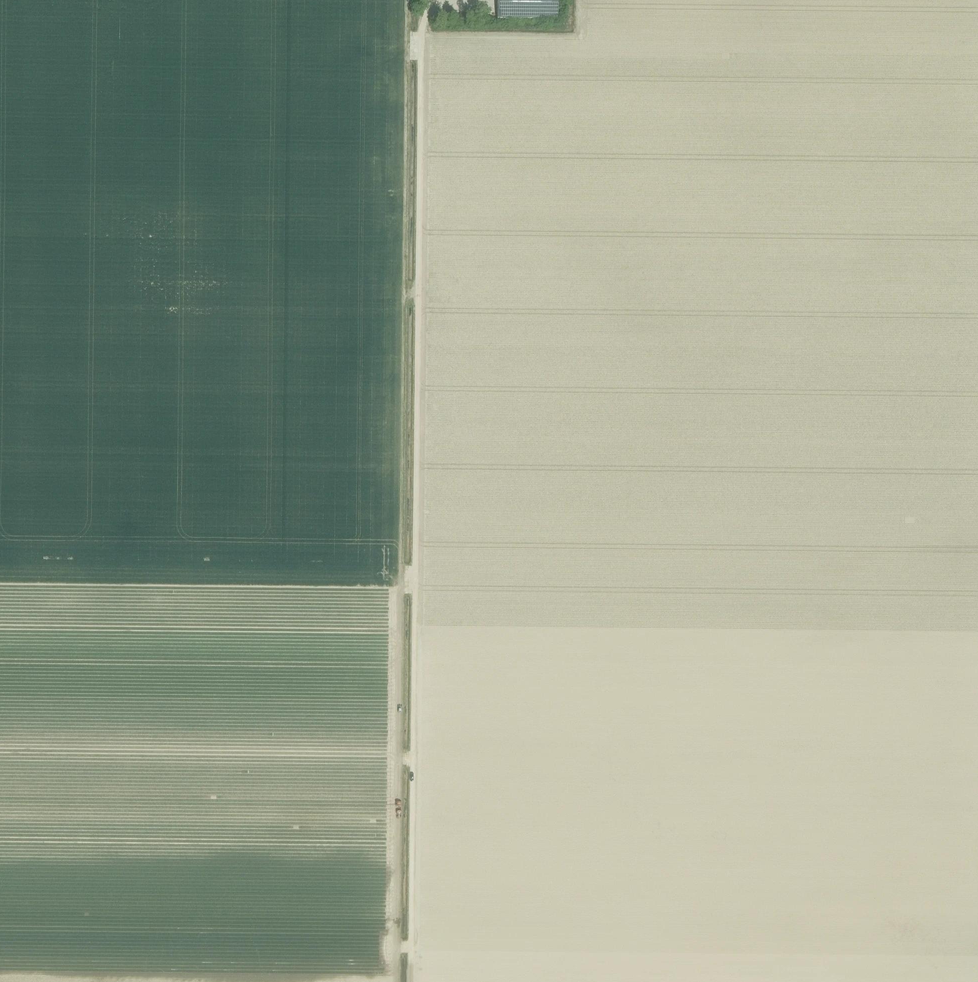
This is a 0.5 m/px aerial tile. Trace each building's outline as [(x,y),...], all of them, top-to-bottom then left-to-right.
[(497,20),(559,20),(560,0),(498,0),(497,20)]
